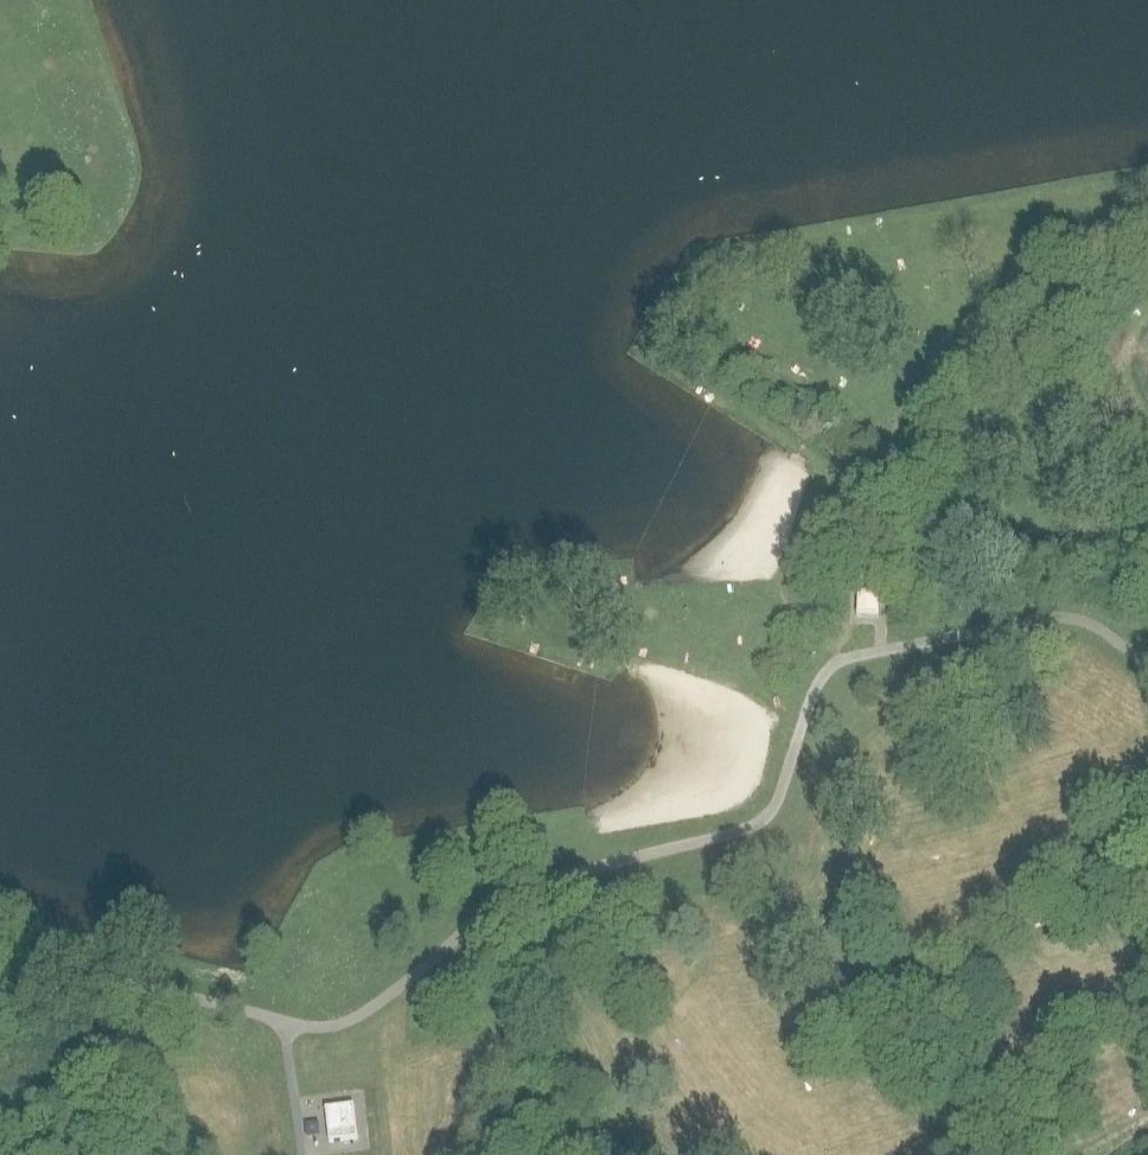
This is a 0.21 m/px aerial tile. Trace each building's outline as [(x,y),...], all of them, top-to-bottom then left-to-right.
[(858,580),(856,616),(878,617),(879,582),(858,580)] [(353,1103),(324,1106),(328,1143),(357,1140),(353,1103)]
